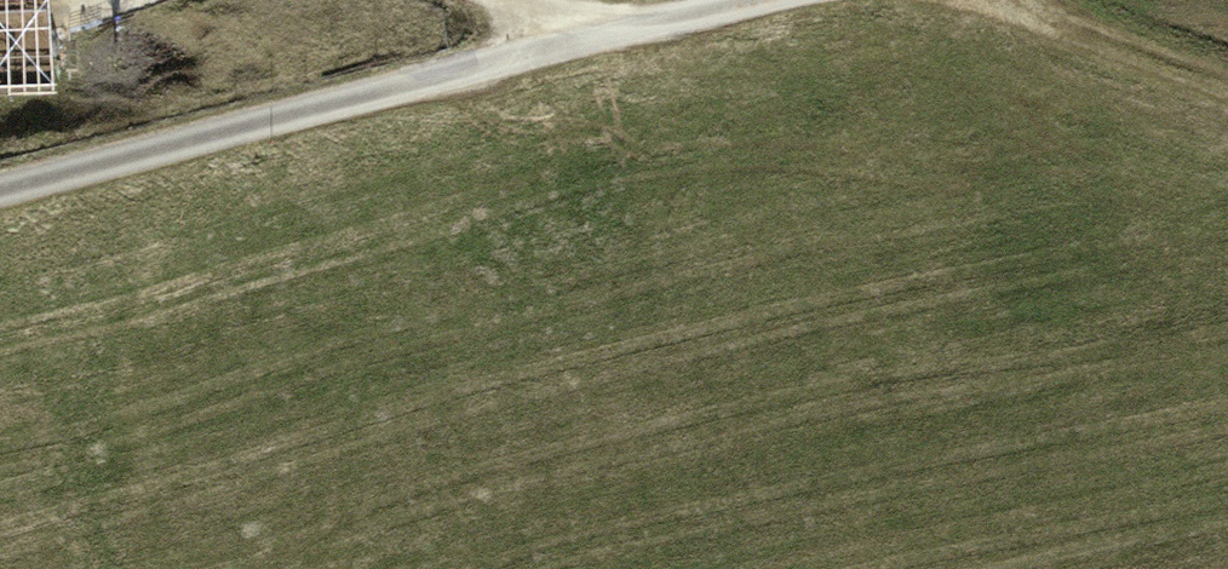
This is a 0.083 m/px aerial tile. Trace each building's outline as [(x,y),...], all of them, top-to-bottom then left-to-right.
[(21,87),(20,56),(0,57),(0,88),(21,87)]
